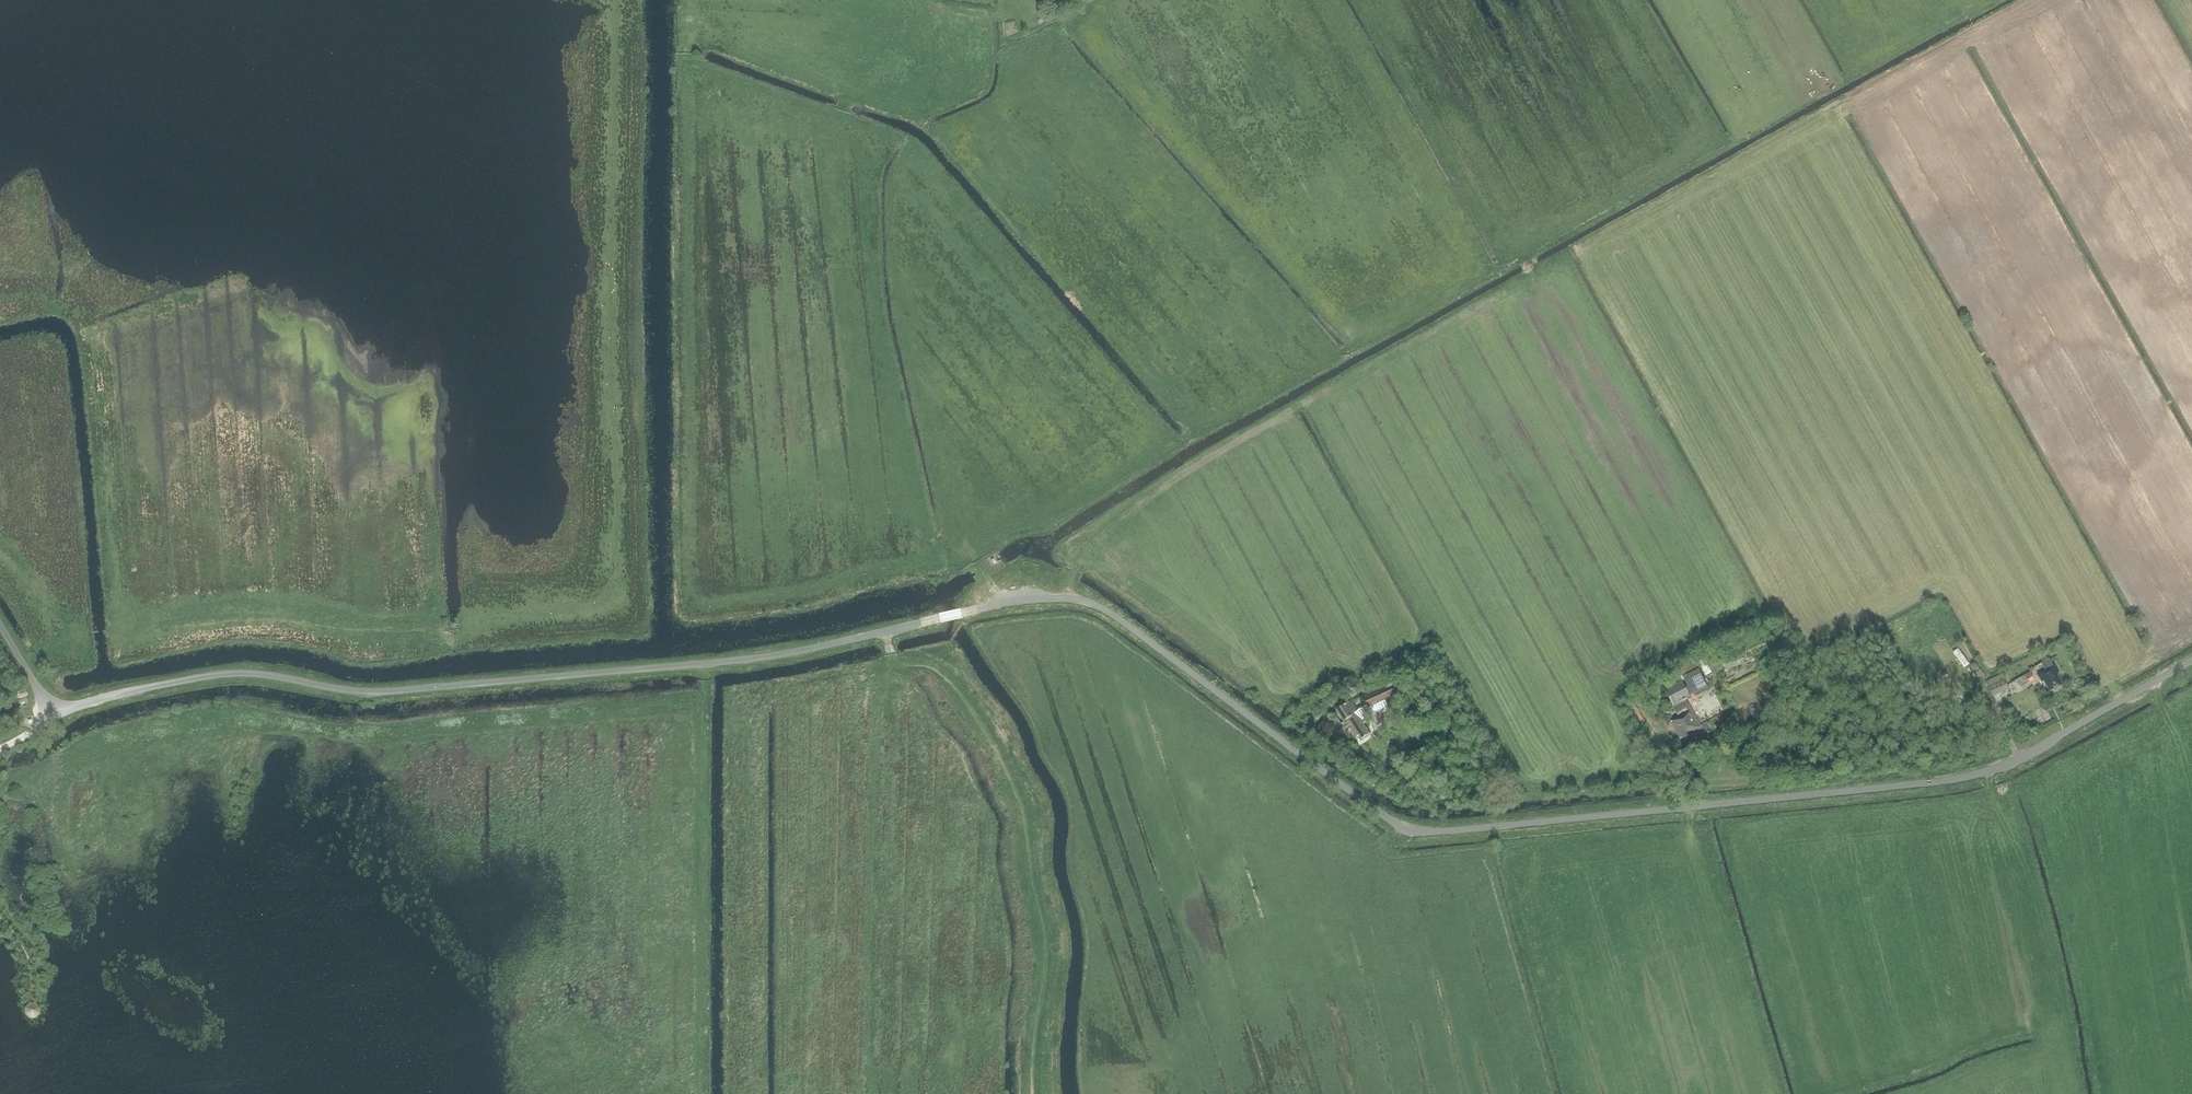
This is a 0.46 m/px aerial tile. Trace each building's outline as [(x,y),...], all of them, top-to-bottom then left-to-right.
[(1058,3),(1048,9),(1052,16),(1062,9),(1058,3)] [(1411,660),(1417,674),(1422,672),(1416,658),(1411,660)] [(1706,675),(1712,672),(1705,658),(1699,661),(1706,675)] [(2056,665),(2054,666),(2050,658),(2042,663),(2046,671),(2039,675),(2043,683),(2045,682),(2050,692),(2064,685),(2058,675),(2061,673),(2056,665)] [(1698,738),(1702,736),(1700,731),(1700,730),(1691,712),(1690,713),(1685,703),(1690,700),(1689,698),(1707,689),(1699,673),(1702,671),(1697,662),(1679,671),(1684,681),(1666,691),(1679,717),(1677,718),(1678,719),(1671,723),(1680,740),(1681,740),(1686,750),(1698,744),(1696,740),(1698,739),(1698,738)] [(1980,682),(1986,678),(1980,669),(1974,673),(1980,682)] [(2018,685),(2028,679),(2028,680),(2034,677),(2031,672),(2016,681),(2018,685)] [(2009,689),(2002,674),(1986,681),(1993,697),(2009,689)] [(1400,696),(1394,681),(1363,694),(1369,709),(1400,696)] [(1329,725),(1336,737),(1346,731),(1345,729),(1350,725),(1358,738),(1360,736),(1362,740),(1371,735),(1364,724),(1366,723),(1354,702),(1339,711),(1345,722),(1342,724),(1339,719),(1329,725)] [(1625,707),(1638,728),(1646,724),(1633,702),(1625,707)] [(1449,735),(1447,726),(1436,729),(1438,737),(1449,735)] [(36,1001),(30,1001),(25,1006),(25,1012),(30,1017),(37,1017),(41,1011),(41,1005),(36,1001)]
